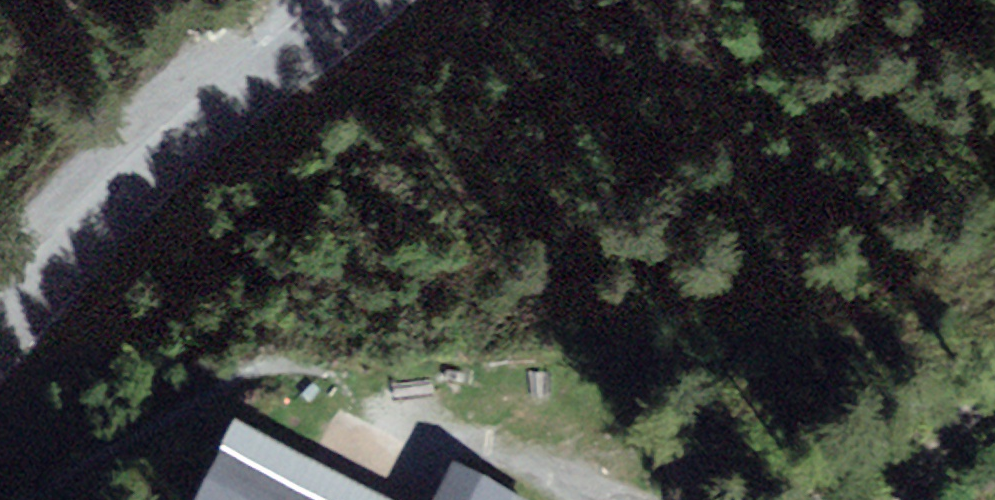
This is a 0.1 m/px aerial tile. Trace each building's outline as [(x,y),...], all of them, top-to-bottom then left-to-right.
[(238,429),(201,499),(375,499),(238,429)] [(455,471),(440,499),(511,499),(455,471)]
